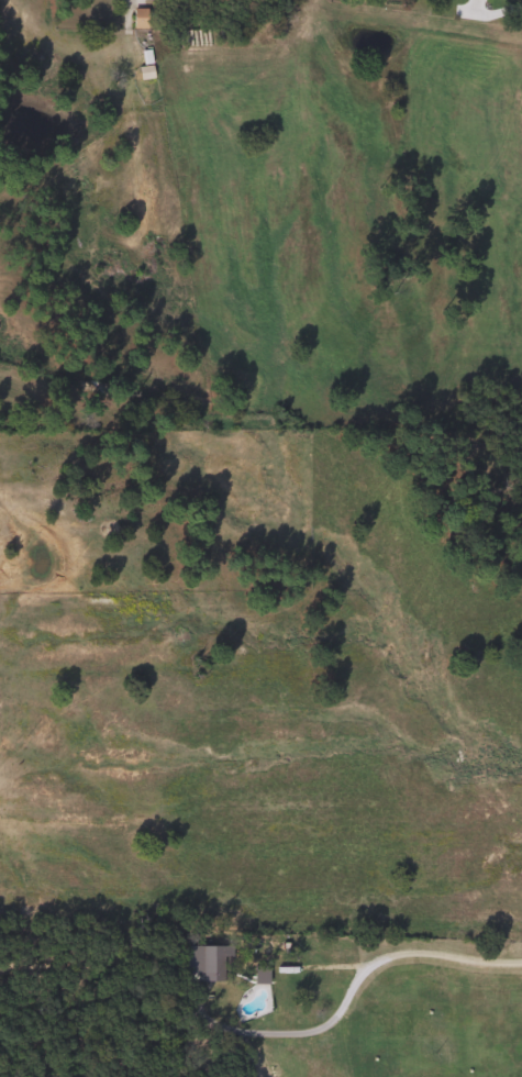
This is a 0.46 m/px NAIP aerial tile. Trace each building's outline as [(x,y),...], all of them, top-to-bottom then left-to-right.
[(131,9),(145,9),(145,26),(131,26),(131,9)]
